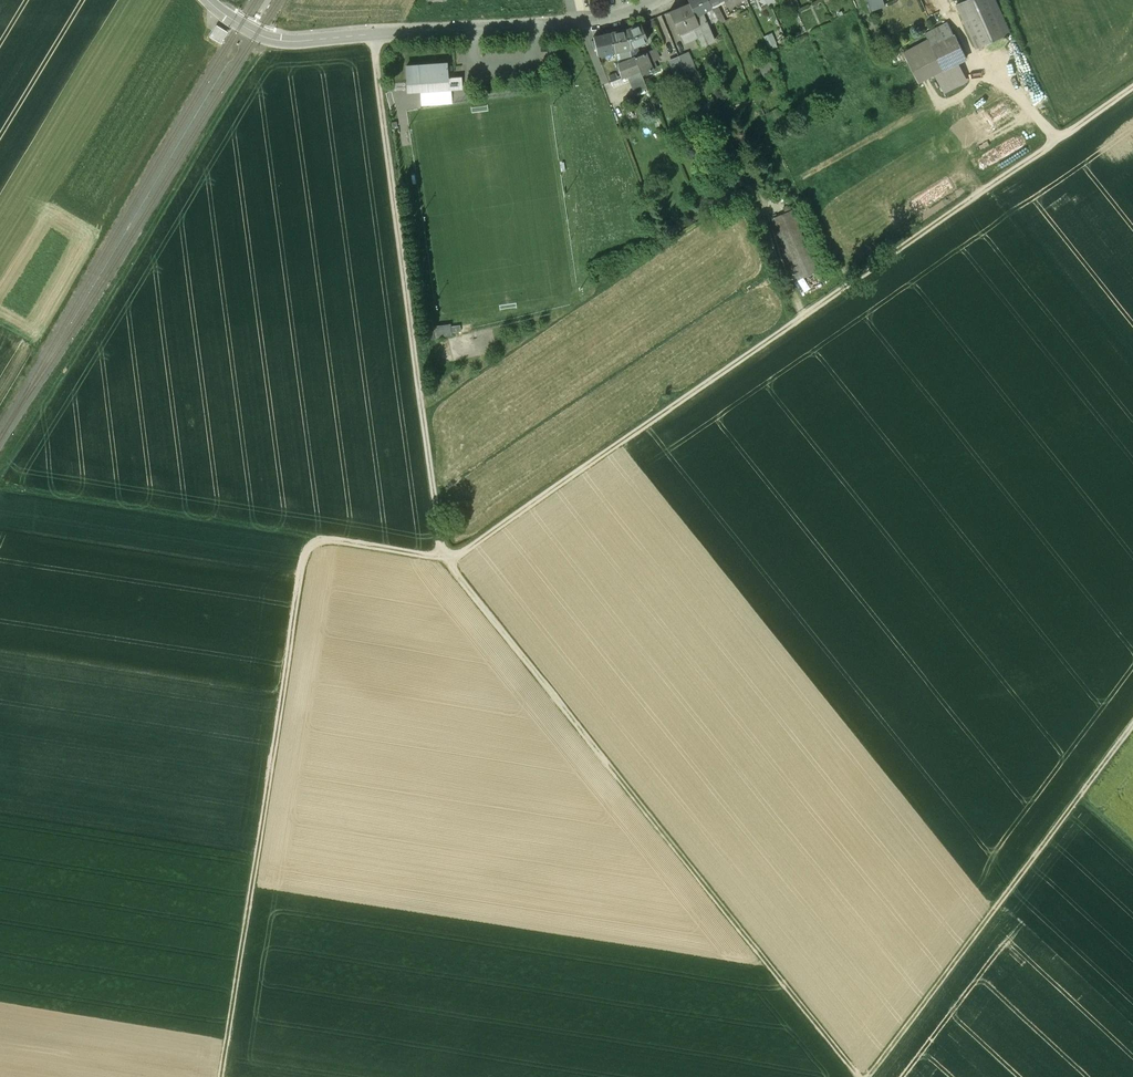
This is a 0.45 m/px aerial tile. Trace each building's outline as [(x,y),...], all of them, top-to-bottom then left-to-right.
[(697,21),(695,16),(688,0),(685,0),(684,0),(680,0),(659,11),(668,33),(697,21)] [(711,8),(710,6),(707,0),(688,0),(695,16),(702,12),(711,8)] [(883,5),(882,0),(866,0),(869,10),(883,5)] [(958,5),(976,48),(1009,33),(995,0),(968,0),(958,5)] [(716,8),(712,10),(714,15),(716,19),(720,17),(721,19),(723,18),(717,7),(716,8)] [(706,20),(714,15),(712,10),(711,8),(702,12),(706,20)] [(706,20),(702,12),(695,16),(697,21),(706,44),(714,40),(706,20)] [(948,22),(925,33),(928,39),(942,67),(944,70),(959,62),(966,59),(948,22)] [(626,29),(630,48),(636,45),(648,40),(640,23),(626,29)] [(216,25),(209,36),(220,44),(227,32),(226,31),(216,25)] [(630,48),(626,29),(611,33),(615,52),(630,48)] [(777,46),(771,32),(763,36),(769,50),(777,46)] [(598,56),(615,52),(611,33),(593,37),(598,56)] [(942,67),(928,39),(903,52),(919,83),(935,75),(935,74),(944,70),(942,67)] [(636,45),(630,48),(634,57),(639,54),(636,45)] [(634,57),(630,48),(615,52),(617,64),(634,57)] [(639,54),(634,57),(638,69),(641,74),(662,65),(653,49),(639,54)] [(688,52),(678,55),(688,80),(692,89),(702,84),(688,52)] [(688,80),(678,55),(672,58),(682,82),(688,80)] [(626,74),(638,69),(634,57),(617,64),(620,76),(626,74)] [(761,62),(766,74),(774,70),(769,59),(761,62)] [(968,81),(959,62),(944,70),(935,74),(935,75),(944,93),(968,81)] [(446,63),(406,66),(408,92),(461,88),(460,78),(447,79),(446,63)] [(616,69),(607,73),(611,82),(620,78),(616,69)] [(646,87),(641,74),(638,69),(626,74),(634,92),(646,87)] [(791,210),(771,219),(797,279),(818,270),(791,210)] [(440,326),(440,333),(459,332),(459,324),(440,326)]
